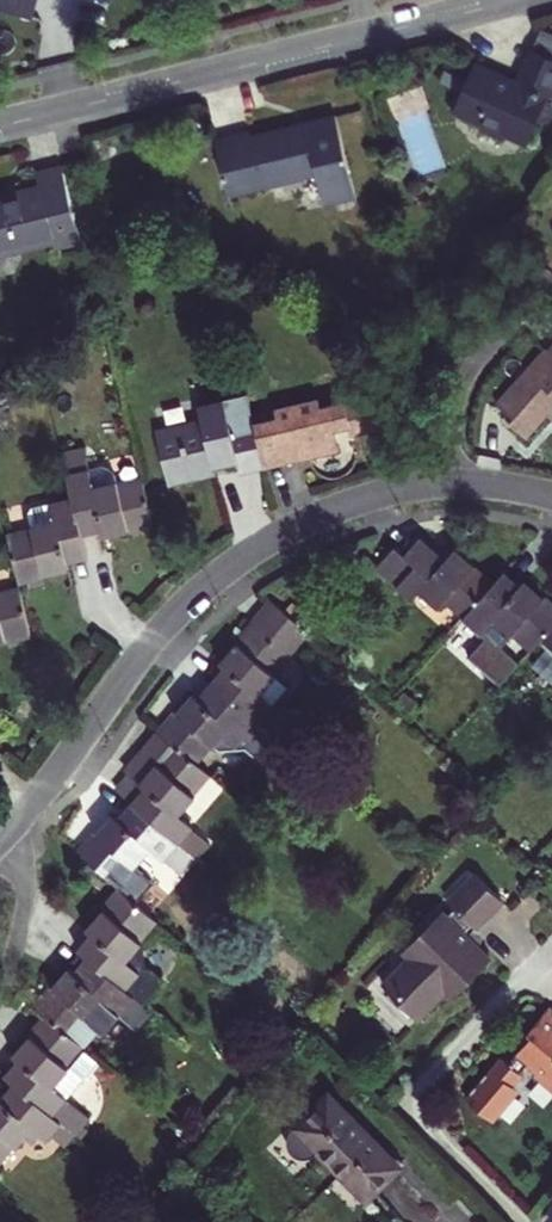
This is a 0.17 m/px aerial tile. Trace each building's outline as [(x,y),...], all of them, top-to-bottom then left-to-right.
[(32,18),(37,0),(0,0),(0,9),(32,18)] [(534,49),(551,57),(551,32),(543,28),(534,49)] [(474,63),(452,109),(527,144),(549,98),(551,100),(551,57),(534,49),(518,82),(474,63)] [(248,127),(214,136),(229,196),(318,174),(326,204),(356,197),(336,113),(250,134),(248,127)] [(54,249),(79,243),(60,167),(35,173),(38,187),(0,197),(0,255),(52,242),(54,249)] [(547,348),(545,346),(495,402),(512,417),(508,421),(525,435),(545,414),(551,418),(551,343),(547,348)] [(351,432),(381,425),(379,415),(374,391),(320,404),(318,394),(274,404),(275,413),(252,419),(262,459),(284,454),(285,461),(296,459),(294,452),(308,449),(310,455),(339,448),(334,429),(350,425),(351,432)] [(236,472),(263,466),(262,459),(252,419),(230,424),(224,397),(198,404),(200,416),(154,429),(167,481),(191,476),(189,470),(234,460),(236,472)] [(81,532),(101,527),(102,533),(153,521),(142,478),(118,484),(117,479),(93,484),(88,466),(67,471),(73,496),(79,523),(81,532)] [(87,556),(81,532),(79,523),(73,496),(50,502),(33,506),(27,513),(31,530),(8,536),(18,579),(68,568),(67,562),(87,556)] [(443,598),(464,616),(494,582),(455,547),(445,558),(419,535),(402,553),(394,547),(376,566),(410,597),(417,589),(437,605),(443,598)] [(551,626),(551,604),(526,580),(521,584),(504,570),(494,582),(464,616),(486,636),(471,654),(502,682),(520,662),(501,645),(514,631),(533,648),(541,639),(551,626)] [(30,632),(20,588),(0,594),(0,640),(30,632)] [(309,633),(305,630),(273,602),(255,623),(254,622),(219,661),(223,665),(209,681),(239,707),(274,735),(290,716),(259,691),(275,673),(271,669),(274,666),(278,669),(309,633)] [(551,649),(551,626),(541,639),(551,649)] [(209,742),(239,707),(209,681),(196,697),(191,694),(159,731),(193,761),(209,742)] [(239,707),(209,742),(214,746),(241,744),(249,750),(262,749),(274,735),(239,707)] [(136,806),(197,857),(210,841),(191,826),(193,823),(179,810),(193,793),(190,790),(206,771),(193,761),(159,731),(125,770),(127,771),(144,784),(130,800),(136,806)] [(114,787),(130,800),(144,784),(127,771),(114,787)] [(136,806),(130,800),(115,817),(110,813),(77,851),(112,881),(129,862),(131,864),(148,847),(163,860),(165,858),(184,874),(197,857),(136,806)] [(505,900),(478,873),(452,901),(459,907),(453,914),(448,909),(412,946),(418,952),(394,978),(431,1012),(463,979),(467,981),(473,980),(487,965),(488,960),(485,956),(491,950),(470,930),(477,924),(480,927),(505,900)] [(137,935),(153,916),(119,887),(85,927),(90,931),(77,947),(87,955),(93,961),(143,1002),(164,978),(146,962),(144,944),(140,940),(141,939),(137,935)] [(93,961),(87,955),(73,971),(68,967),(36,1005),(47,1014),(70,1034),(82,1045),(97,1027),(103,1032),(120,1013),(137,1028),(152,1010),(143,1002),(93,961)] [(539,1012),(540,1022),(519,1044),(540,1063),(533,1069),(551,1087),(551,1000),(539,1012)] [(13,1053),(18,1058),(5,1073),(13,1080),(20,1086),(52,1113),(99,1059),(70,1034),(47,1014),(13,1053)] [(506,1058),(475,1105),(497,1120),(528,1073),(506,1058)] [(0,1095),(0,1154),(11,1142),(15,1145),(31,1127),(45,1138),(60,1120),(52,1113),(20,1086),(13,1080),(0,1095)] [(401,1164),(332,1095),(293,1130),(295,1143),(302,1150),(314,1151),(320,1145),(369,1195),(380,1183),(383,1185),(391,1178),(389,1175),(401,1164)] [(489,1211),(479,1221),(500,1221),(489,1211)]
